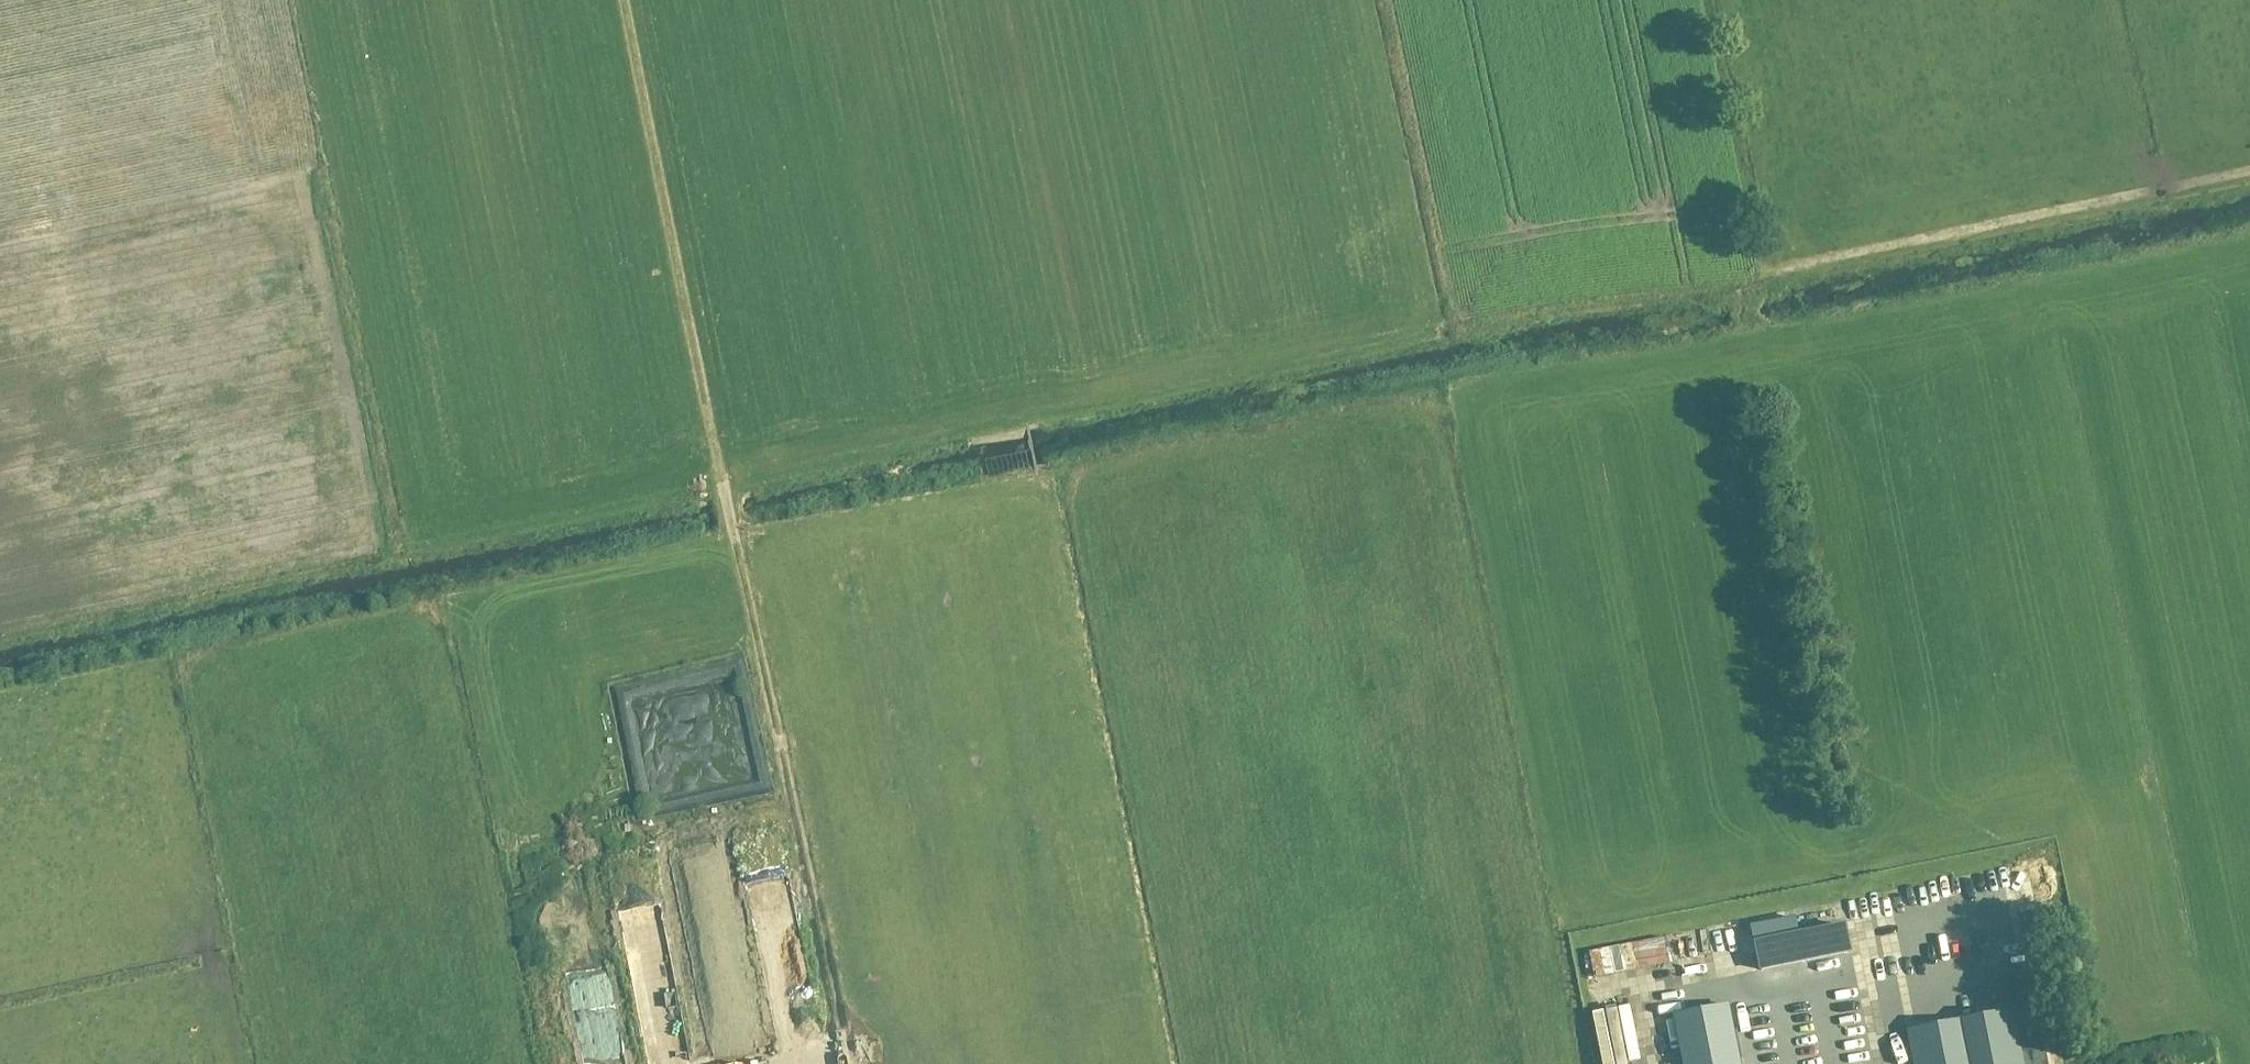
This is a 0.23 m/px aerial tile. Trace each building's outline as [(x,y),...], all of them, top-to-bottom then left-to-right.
[(1912,876),(1895,877),(1895,889),(1913,888),(1912,876)] [(1751,928),(1759,971),(1850,953),(1844,927),(1797,937),(1793,920),(1751,928)] [(1674,1017),(1684,1063),(1737,1063),(1726,1007),(1674,1017)] [(2042,1044),(2019,1049),(2012,1009),(1906,1030),(1913,1063),(2046,1063),(2042,1044)] [(687,1017),(661,1022),(668,1063),(694,1063),(687,1017)] [(1643,1030),(1647,1055),(1677,1052),(1674,1026),(1643,1030)] [(1601,1037),(1605,1062),(1624,1060),(1621,1034),(1601,1037)]
